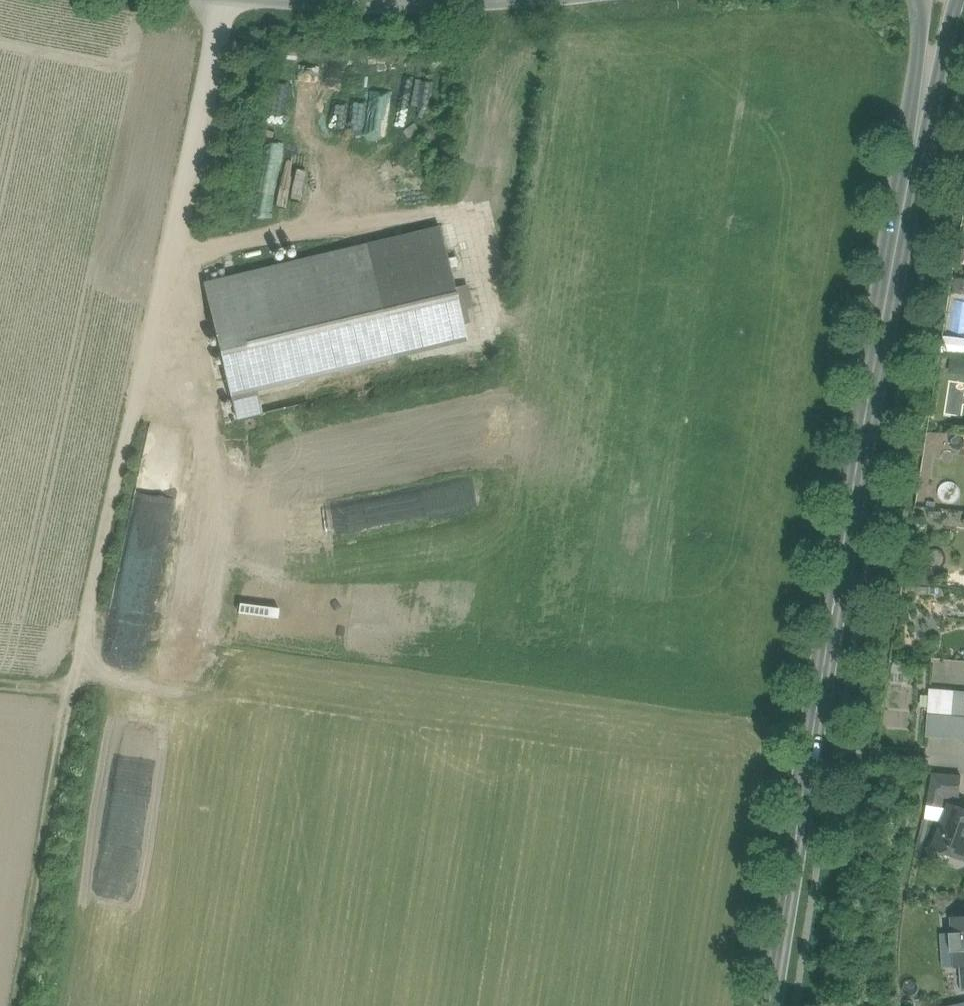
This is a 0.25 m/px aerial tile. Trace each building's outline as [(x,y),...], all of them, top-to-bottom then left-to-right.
[(409,113),(418,88),(409,84),(400,109),(409,113)] [(346,92),(345,134),(365,134),(366,93),(346,92)] [(455,292),(440,229),(205,284),(228,380),(393,341),(462,324),(459,311),(455,292)] [(467,289),(455,292),(459,311),(472,308),(467,289)] [(466,341),(462,324),(393,341),(396,358),(466,341)] [(256,391),(396,358),(393,341),(228,380),(232,397),(256,391)] [(962,369),(951,366),(947,376),(958,380),(962,369)] [(256,391),(232,397),(237,420),(262,414),(256,391)] [(922,588),(921,596),(942,598),(942,590),(922,588)] [(945,651),(936,650),(935,659),(944,660),(945,651)] [(907,675),(895,674),(894,687),(906,688),(907,675)] [(943,690),(931,689),(929,712),(941,713),(943,690)] [(955,691),(943,690),(941,713),(953,714),(955,691)] [(955,691),(953,714),(963,715),(963,692),(955,691)] [(941,716),(929,715),(927,737),(939,738),(941,716)] [(953,717),(941,716),(939,738),(951,739),(953,717)] [(953,717),(951,739),(963,740),(963,734),(963,718),(953,717)] [(950,805),(934,848),(963,859),(963,810),(950,805)] [(953,917),(954,933),(951,933),(952,952),(955,952),(956,967),(960,966),(963,966),(963,917),(953,917)]
